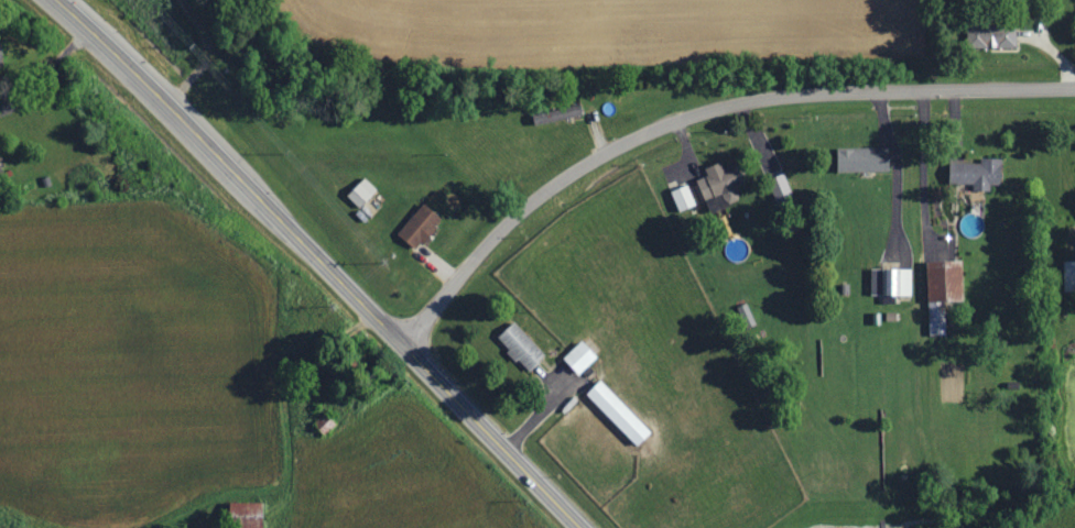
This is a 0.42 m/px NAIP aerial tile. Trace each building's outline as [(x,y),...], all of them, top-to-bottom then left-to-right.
[(968,28),(969,49),(1016,47),(1015,27),(968,28)] [(838,173),(890,172),(889,148),(837,149),(838,173)] [(1001,185),(1002,159),(981,159),(981,162),(950,160),(950,184),(973,184),(973,190),(990,191),(990,185),(1001,185)] [(705,169),(708,176),(697,180),(705,201),(723,194),(727,204),(740,199),(735,185),(743,182),(736,164),(724,168),(722,163),(705,169)] [(793,194),(784,174),(767,181),(776,201),(793,194)] [(347,195),(359,207),(377,190),(365,177),(347,195)] [(679,212),(696,205),(688,185),(671,192),(679,212)] [(415,249),(442,219),(424,202),(397,232),(415,249)] [(1063,291),(1074,291),(1074,260),(1064,259),(1063,291)] [(871,294),(911,295),(911,269),(872,268),(871,294)] [(737,307),(747,328),(756,323),(746,302),(737,307)] [(546,353),(514,321),(496,338),(528,371),(546,353)] [(598,356),(582,339),(563,358),(579,374),(598,356)] [(587,393),(638,445),(652,431),(601,379),(587,393)] [(264,502),(231,501),(231,527),(263,527),(264,502)]
